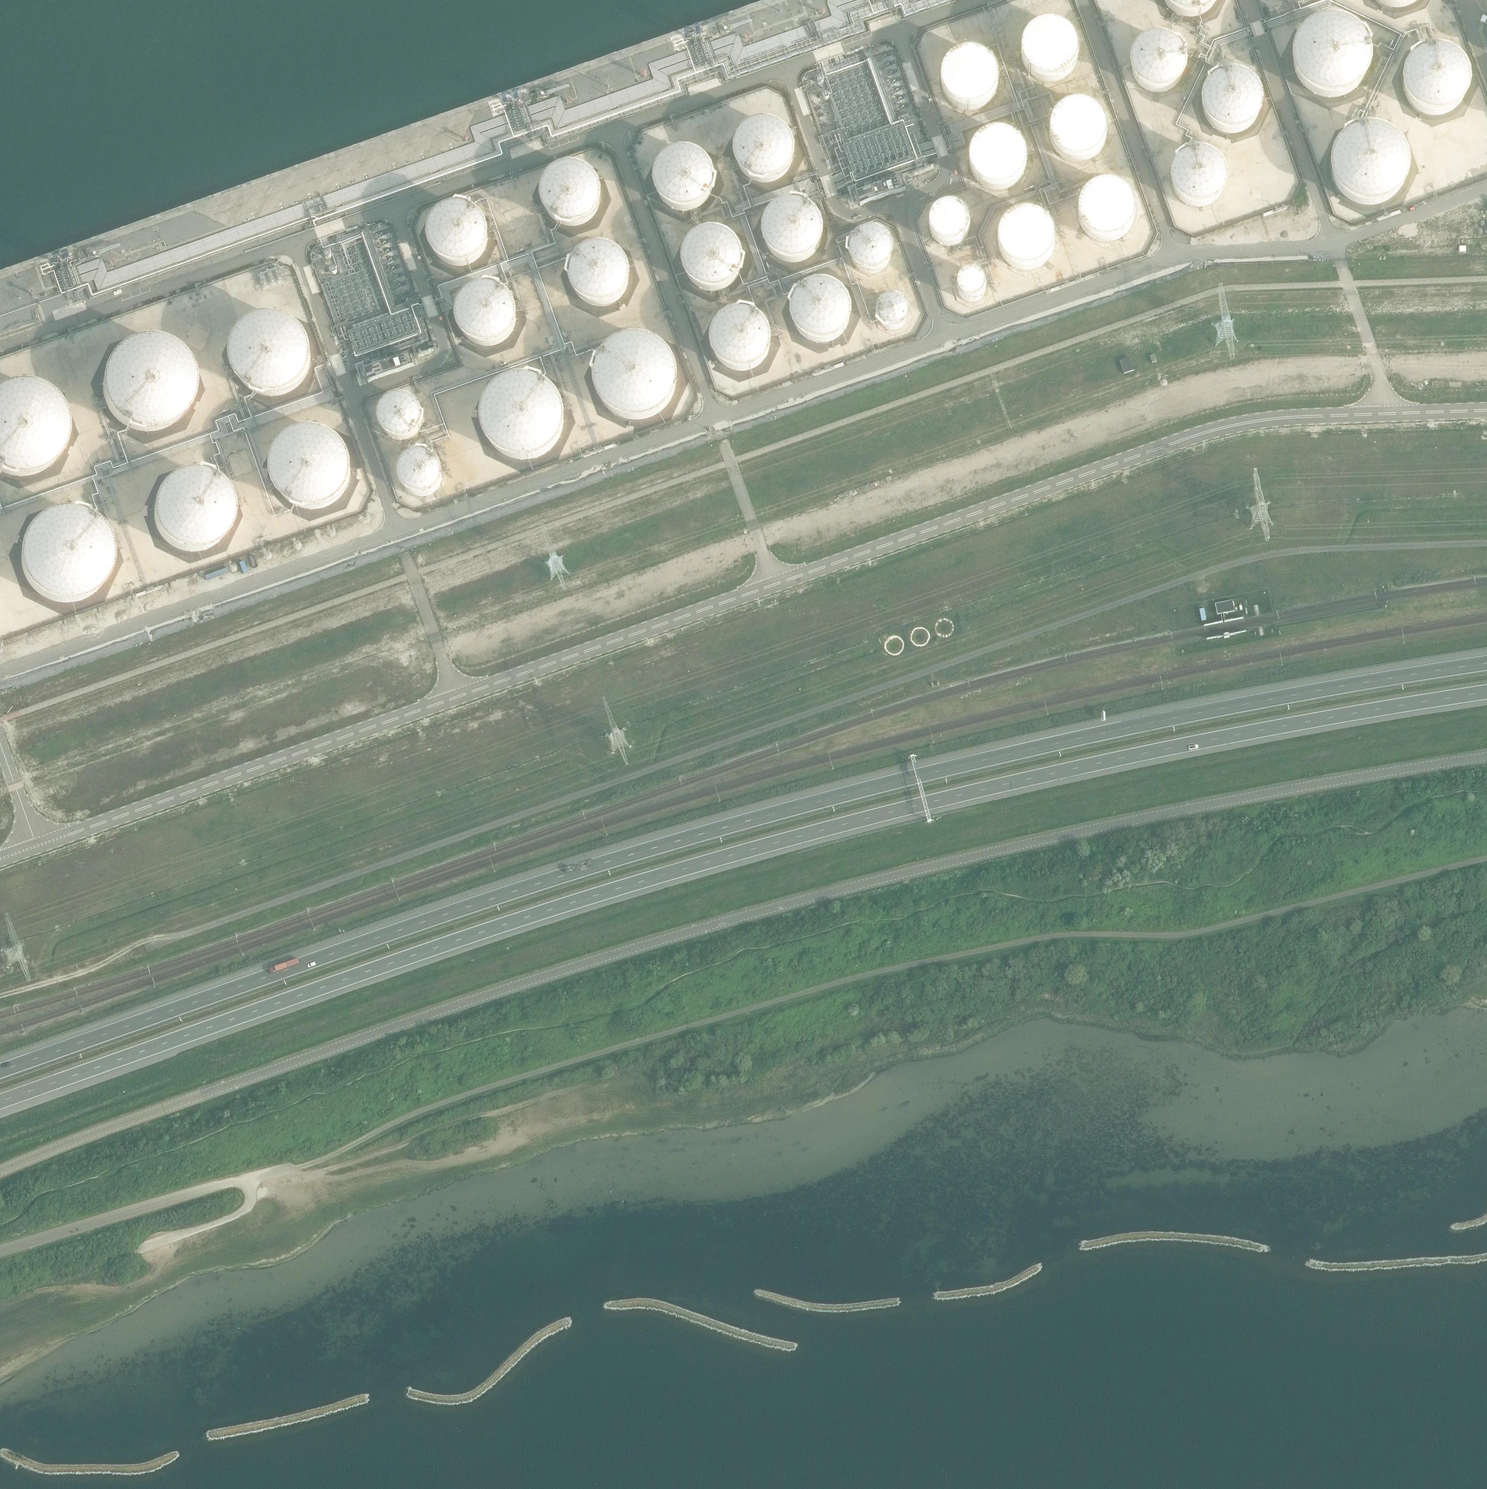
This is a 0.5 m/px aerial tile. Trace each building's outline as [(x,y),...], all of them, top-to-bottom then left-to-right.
[(1104,19),(1106,16),(1114,13),(1121,17),(1124,16),(1129,18),(1145,13),(1148,7),(1146,0),(1098,0),(1104,19)] [(1191,20),(1198,20),(1204,18),(1210,15),(1215,10),(1219,5),(1221,0),(1164,0),(1165,4),(1169,9),(1173,14),(1179,17),(1185,19),(1191,20)] [(1398,11),(1405,10),(1411,8),(1417,5),(1422,1),(1422,0),(1376,0),(1380,4),(1386,7),(1392,10),(1398,11)] [(1323,105),(1332,106),(1341,105),(1350,103),(1359,98),(1366,92),(1372,84),(1376,76),(1378,66),(1378,57),(1375,48),(1371,39),(1366,32),(1359,26),(1351,21),(1342,18),(1333,18),(1324,18),(1316,21),(1308,26),(1301,32),(1295,39),(1291,47),(1289,56),(1289,66),(1291,75),(1294,83),(1300,91),(1306,97),(1314,102),(1323,105)] [(1045,76),(1049,76),(1054,76),(1059,74),(1064,72),(1067,69),(1070,65),(1072,60),(1073,55),(1073,50),(1072,46),(1070,41),(1067,37),(1064,34),(1060,32),(1055,30),(1050,30),(1045,30),(1041,32),(1037,34),(1033,37),(1030,41),(1028,45),(1027,50),(1027,55),(1028,60),(1030,64),(1033,68),(1036,71),(1040,74),(1045,76)] [(1153,90),(1158,91),(1163,90),(1167,89),(1172,87),(1176,83),(1179,79),(1181,75),(1182,70),(1182,65),(1180,60),(1178,55),(1176,52),(1172,49),(1168,46),(1163,45),(1158,44),(1154,45),(1149,46),(1145,49),(1141,52),(1138,56),(1136,60),(1135,65),(1135,69),(1136,74),(1138,79),(1141,83),(1144,86),(1148,88),(1153,90)] [(1426,120),(1434,121),(1441,120),(1449,118),(1455,114),(1461,109),(1466,103),(1469,96),(1471,89),(1471,81),(1469,74),(1466,67),(1461,61),(1456,56),(1449,52),(1442,50),(1435,49),(1427,50),(1420,52),(1414,56),(1408,61),(1404,67),(1401,73),(1399,81),(1399,88),(1400,95),(1403,102),(1408,108),(1413,113),(1419,117),(1426,120)] [(965,106),(970,106),(975,106),(980,105),(984,102),(988,99),(991,95),(993,90),(994,86),(994,81),(993,76),(991,71),(988,67),(984,64),(980,62),(975,60),(971,60),(966,60),(961,62),(957,64),(953,67),(951,71),(949,76),(948,80),(947,85),(948,90),(950,94),(953,98),(956,102),(961,104),(965,106)] [(1225,136),(1231,137),(1238,137),(1244,135),(1250,132),(1255,127),(1259,122),(1262,116),(1263,109),(1263,103),(1261,96),(1259,90),(1255,85),(1250,81),(1245,78),(1239,76),(1232,76),(1226,76),(1220,78),(1214,81),(1210,85),(1206,91),(1203,96),(1202,103),(1202,109),(1203,115),(1205,121),(1209,126),(1213,131),(1219,134),(1225,136)] [(1073,157),(1078,158),(1083,157),(1088,156),(1092,154),(1096,150),(1099,146),(1101,142),(1102,137),(1102,132),(1101,127),(1099,123),(1096,119),(1092,116),(1088,113),(1084,112),(1079,111),(1074,112),(1070,113),(1065,116),(1062,119),(1059,123),(1057,127),(1056,132),(1056,136),(1057,141),(1059,146),(1061,150),(1065,153),(1069,155),(1073,157)] [(643,142),(653,140),(653,138),(654,137),(665,134),(663,124),(640,130),(643,142)] [(759,186),(765,187),(772,186),(778,184),(784,181),(789,177),(793,172),(796,166),(797,159),(797,153),(796,146),(793,140),(789,135),(784,131),(779,128),(773,126),(766,125),(760,126),(754,128),(748,131),(744,135),(740,140),(737,146),(736,152),(736,159),(737,165),(739,171),(743,176),(748,180),(753,184),(759,186)] [(1361,213),(1370,214),(1379,213),(1388,211),(1397,206),(1404,200),(1410,192),(1413,184),(1415,175),(1415,165),(1413,156),(1409,147),(1404,140),(1397,134),(1389,129),(1380,127),(1371,126),(1362,127),(1353,129),(1345,134),(1339,140),(1333,147),(1329,156),(1327,165),(1327,174),(1329,183),(1332,191),(1338,199),(1344,205),(1352,210),(1361,213)] [(992,183),(997,183),(1001,183),(1006,182),(1010,179),(1014,176),(1017,173),(1019,168),(1020,163),(1021,159),(1020,154),(1018,149),(1015,145),(1012,142),(1008,139),(1003,138),(998,137),(993,137),(989,139),(984,141),(981,144),(978,148),(975,152),(974,157),(974,162),(975,167),(977,171),(980,175),(983,179),(987,181),(992,183)] [(677,212),(683,213),(690,213),(696,211),(702,208),(707,203),(711,198),(713,192),(715,186),(715,179),(713,173),(710,167),(707,162),(702,157),(696,154),(690,152),(684,152),(678,152),(672,154),(666,157),(661,162),(658,167),(655,173),(653,179),(653,185),(655,191),(657,197),(661,202),(665,207),(671,210),(677,212)] [(1193,206),(1198,206),(1202,206),(1207,205),(1211,202),(1215,199),(1218,195),(1220,191),(1221,186),(1222,181),(1221,177),(1219,172),(1216,168),(1213,165),(1209,162),(1204,160),(1199,160),(1194,160),(1190,161),(1185,164),(1182,167),(1179,171),(1177,175),(1175,180),(1175,185),(1176,189),(1178,194),(1181,198),(1184,201),(1188,204),(1193,206)] [(563,230),(570,231),(576,231),(583,229),(588,226),(593,221),(597,216),(600,210),(601,203),(601,197),(600,190),(597,184),(593,179),(589,175),(583,172),(577,170),(571,170),(564,170),(558,172),(553,175),(548,179),(544,185),(542,190),(540,197),(540,203),(541,209),(544,215),(547,220),(552,225),(557,228),(563,230)] [(1101,237),(1106,238),(1111,237),(1116,236),(1120,234),(1124,230),(1127,226),(1129,222),(1130,217),(1130,212),(1129,207),(1127,203),(1124,199),(1121,196),(1116,193),(1112,192),(1107,191),(1102,192),(1098,193),(1094,196),(1090,199),(1087,203),(1085,207),(1084,212),(1084,216),(1085,221),(1087,226),(1089,230),(1093,233),(1097,235),(1101,237)] [(945,249),(950,250),(954,249),(959,248),(963,246),(967,242),(970,239),(972,234),(973,230),(974,225),(973,220),(971,215),(968,211),(965,208),(961,205),(956,204),(951,203),(946,203),(942,205),(937,207),(934,210),(931,214),(929,218),(927,223),(927,228),(928,233),(930,237),(933,241),(936,245),(940,247),(945,249)] [(787,266),(793,267),(800,266),(806,264),(812,261),(817,257),(821,252),(824,246),(825,239),(825,233),(824,226),(821,220),(817,215),(812,211),(807,208),(801,206),(794,205),(788,206),(782,208),(777,211),(772,215),(768,220),(765,226),(764,232),(764,239),(765,245),(767,251),(771,256),(776,260),(781,264),(787,266)] [(453,271),(460,272),(466,271),(473,269),(478,266),(483,262),(487,257),(490,251),(492,244),(491,238),(490,231),(487,225),(483,220),(479,216),(473,213),(467,211),(461,210),(454,211),(448,213),(443,216),(438,220),(434,225),(432,231),(430,237),(430,244),(431,250),(434,256),(437,261),(442,265),(447,269),(453,271)] [(1022,265),(1027,266),(1032,265),(1037,264),(1041,262),(1045,258),(1048,254),(1050,250),(1051,245),(1051,240),(1050,235),(1048,231),(1045,227),(1041,224),(1037,221),(1032,220),(1028,219),(1023,220),(1018,221),(1014,224),(1010,227),(1008,231),(1006,235),(1004,240),(1004,244),(1005,249),(1007,254),(1010,258),(1013,261),(1017,263),(1022,265)] [(1474,220),(1474,226),(1479,226),(1479,232),(1486,232),(1486,220),(1474,220)] [(865,277),(870,278),(875,277),(880,276),(884,273),(888,270),(891,266),(893,262),(894,257),(894,252),(893,247),(891,242),(888,239),(884,235),(880,233),(876,232),(871,231),(866,232),(862,233),(857,235),(854,239),(851,242),(849,247),(848,252),(848,256),(849,261),(850,265),(853,269),(857,273),(861,275),(865,277)] [(705,294),(712,295),(718,294),(725,292),(730,289),(735,285),(739,280),(742,274),(743,267),(743,261),(742,254),(739,248),(735,243),(731,239),(725,236),(719,234),(713,233),(706,234),(700,236),(695,239),(690,243),(686,248),(684,254),(682,260),(682,267),(683,273),(686,279),(689,284),(694,288),(699,292),(705,294)] [(591,310),(598,311),(604,311),(611,309),(617,306),(621,301),(625,296),(628,290),(630,283),(630,277),(628,270),(625,264),(621,259),(617,255),(611,252),(605,250),(599,250),(592,250),(586,252),(581,255),(576,259),(572,265),(570,270),(568,277),(568,283),(569,289),(572,295),(575,300),(580,305),(585,308),(591,310)] [(968,307),(971,308),(975,308),(979,307),(983,305),(986,302),(988,299),(990,295),(991,291),(991,287),(990,283),(988,280),(986,277),(983,274),(980,272),(976,271),(972,271),(968,271),(965,272),(961,274),(958,277),(956,280),(954,283),(954,287),(953,291),(954,295),(956,298),(958,301),(961,304),(964,306),(968,307)] [(814,344),(821,345),(827,345),(834,343),(839,340),(844,335),(848,330),(851,324),(853,318),(853,311),(851,305),(848,299),(844,294),(840,289),(834,286),(828,284),(822,284),(815,284),(809,286),(804,290),(799,294),(795,299),(793,305),(791,311),(791,317),(792,323),(795,329),(798,335),(803,339),(808,342),(814,344)] [(478,349),(484,349),(491,349),(497,347),(503,344),(508,340),(512,334),(515,328),(516,322),(516,315),(514,309),(512,303),(508,298),(503,294),(498,291),(492,289),(485,288),(479,289),(473,291),(467,294),(463,298),(459,303),(456,309),(455,315),(455,321),(456,328),(458,333),(462,339),(466,343),(472,346),(478,349)] [(892,336),(896,337),(900,336),(904,335),(907,333),(910,331),(912,328),(914,324),(915,320),(915,316),(914,312),(912,308),(910,305),(907,303),(904,301),(900,300),(896,299),(892,300),(889,301),(885,303),(883,305),(880,309),(879,312),(878,316),(878,320),(878,323),(880,327),(882,330),(885,333),(888,335),(892,336)] [(395,343),(399,356),(432,344),(415,301),(404,305),(404,307),(402,307),(405,314),(387,320),(395,343)] [(735,373),(741,374),(748,374),(754,372),(760,369),(765,364),(769,359),(772,353),(773,346),(773,340),(772,333),(769,327),(765,322),(760,318),(755,315),(749,313),(742,313),(736,313),(730,315),(724,318),(720,322),(716,328),(713,333),(712,340),(712,346),(713,352),(715,358),(719,363),(724,368),(729,371),(735,373)] [(261,402),(270,403),(279,403),(288,400),(297,395),(304,389),(309,381),(313,373),(315,364),(315,354),(313,345),(309,336),(304,329),(297,323),(289,318),(280,316),(271,315),(262,316),(253,318),(245,323),(239,329),(233,336),(229,345),(227,354),(227,363),(229,372),(232,380),(237,388),(244,394),(252,399),(261,402)] [(627,427),(636,428),(645,428),(655,425),(663,420),(670,414),(676,407),(680,398),(682,389),(682,379),(680,370),(676,361),(670,354),(663,348),(655,344),(647,341),(637,340),(628,341),(620,344),(612,348),(605,354),(599,361),(596,370),(594,379),(593,388),(595,397),(599,405),(604,413),(610,419),(618,424),(627,427)] [(135,431),(144,433),(154,432),(163,429),(171,425),(179,418),(184,411),(188,402),(190,393),(190,383),(188,374),(184,366),(179,358),(172,352),(164,348),(155,345),(146,344),(137,345),(128,348),(120,352),(113,358),(108,366),(104,374),(102,383),(102,392),(103,401),(107,410),(112,417),(119,423),(127,428),(135,431)] [(1134,370),(1129,357),(1120,361),(1124,374),(1134,370)] [(516,463),(525,465),(535,464),(544,461),(552,457),(559,450),(565,443),(569,434),(571,425),(571,415),(569,406),(565,398),(559,390),(553,384),(545,380),(536,377),(527,376),(518,377),(509,380),(501,384),(494,390),(489,398),(485,406),(483,415),(483,424),(484,433),(488,442),(493,449),(500,455),(508,460),(516,463)] [(17,479),(26,478),(35,475),(44,471),(51,465),(56,457),(60,448),(62,439),(62,430),(60,420),(56,412),(51,404),(44,398),(36,394),(27,391),(18,390),(9,391),(0,394),(0,475),(8,477),(17,479)] [(398,438),(402,439),(406,439),(409,437),(413,436),(416,433),(418,430),(420,426),(421,422),(421,418),(420,414),(418,411),(416,408),(413,405),(410,403),(406,402),(402,402),(398,402),(395,403),(391,405),(388,408),(386,411),(384,414),(384,418),(384,422),(384,426),(386,429),(388,432),(391,435),(394,437),(398,438)] [(303,517),(312,518),(321,517),(330,515),(339,510),(346,504),(352,496),(356,488),(358,478),(358,469),(355,460),(351,451),(346,444),(339,438),(331,433),(322,431),(313,430),(304,431),(296,433),(288,438),(281,444),(275,451),(271,460),(269,468),(269,478),(271,487),(274,495),(280,503),(286,509),(294,514),(303,517)] [(417,496),(421,497),(425,496),(429,495),(433,493),(436,491),(438,488),(440,484),(440,480),(440,476),(440,472),(438,468),(436,465),(433,463),(429,461),(426,460),(422,459),(418,460),(414,461),(411,463),(408,465),(406,469),(404,472),(403,476),(403,480),(404,483),(405,487),(408,490),(410,493),(414,495),(417,496)] [(182,557),(191,559),(200,558),(209,555),(218,551),(225,544),(231,537),(235,528),(237,519),(236,509),(234,500),(230,492),(225,484),(218,478),(210,474),(201,471),(192,470),(183,471),(174,474),(167,478),(160,484),(154,492),(150,500),(148,509),(148,518),(150,527),(153,536),(159,543),(165,549),(173,554),(182,557)] [(53,604),(62,605),(72,604),(81,601),(89,597),(96,591),(102,583),(106,574),(108,565),(108,556),(106,546),(102,538),(96,531),(90,525),(82,520),(73,517),(64,516),(55,517),(46,520),(38,525),(31,531),(26,538),(22,546),(20,555),(20,564),(21,573),(25,582),(30,589),(37,596),(45,600),(53,604)] [(1294,575),(1279,578),(1281,588),(1296,585),(1294,575)] [(1234,611),(1232,600),(1220,603),(1215,603),(1217,614),(1221,613),(1223,613),(1234,611)] [(1215,624),(1233,621),(1243,619),(1243,618),(1232,620),(1232,619),(1225,620),(1223,613),(1221,613),(1222,621),(1215,622),(1215,623),(1204,625),(1204,626),(1215,624)] [(1206,638),(1206,639),(1217,637),(1217,638),(1223,637),(1224,639),(1230,638),(1229,636),(1235,635),(1235,634),(1246,632),(1246,631),(1235,633),(1217,636),(1206,638)]
